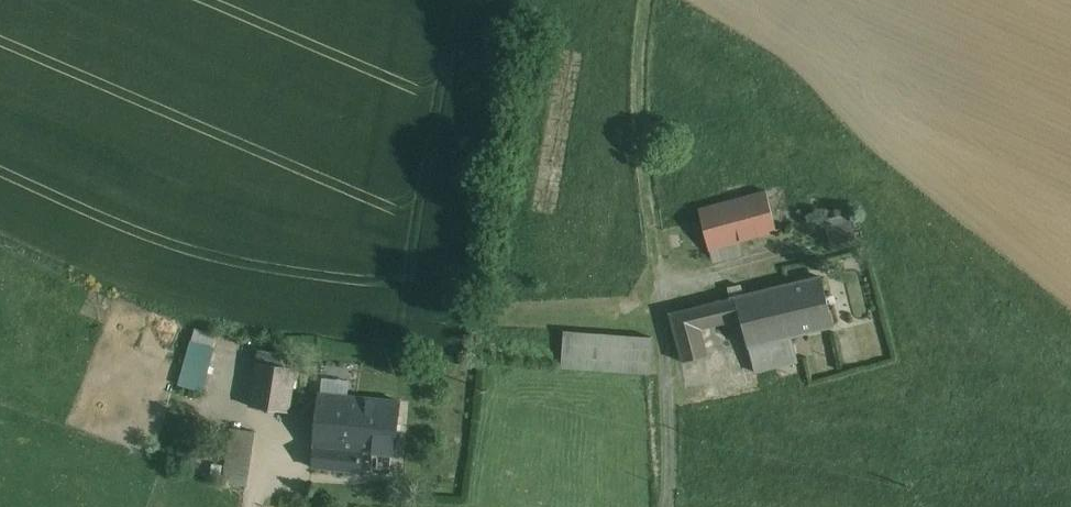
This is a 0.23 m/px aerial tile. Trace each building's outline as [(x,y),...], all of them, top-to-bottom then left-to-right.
[(784,186),(700,209),(710,249),(737,241),(794,226),(784,186)] [(850,213),(825,219),(826,221),(826,222),(832,245),(856,239),(850,213)] [(737,241),(710,249),(713,261),(741,254),(737,241)] [(822,276),(779,287),(792,336),(835,325),(833,319),(822,276)] [(779,287),(744,295),(742,285),(729,288),(731,298),(671,313),(683,362),(709,356),(701,328),(742,318),(756,372),(798,361),(792,336),(779,287)] [(564,330),(562,366),(650,372),(652,336),(564,330)] [(193,342),(181,385),(202,392),(214,348),(216,339),(198,334),(196,342),(193,342)] [(296,368),(257,363),(251,406),(290,412),(296,368)] [(401,401),(320,393),(320,396),(319,403),(314,447),(315,447),(315,448),(364,452),(395,455),(401,401)] [(255,432),(232,429),(224,483),(247,486),(255,432)] [(364,452),(315,448),(313,468),(362,472),(364,452)]
